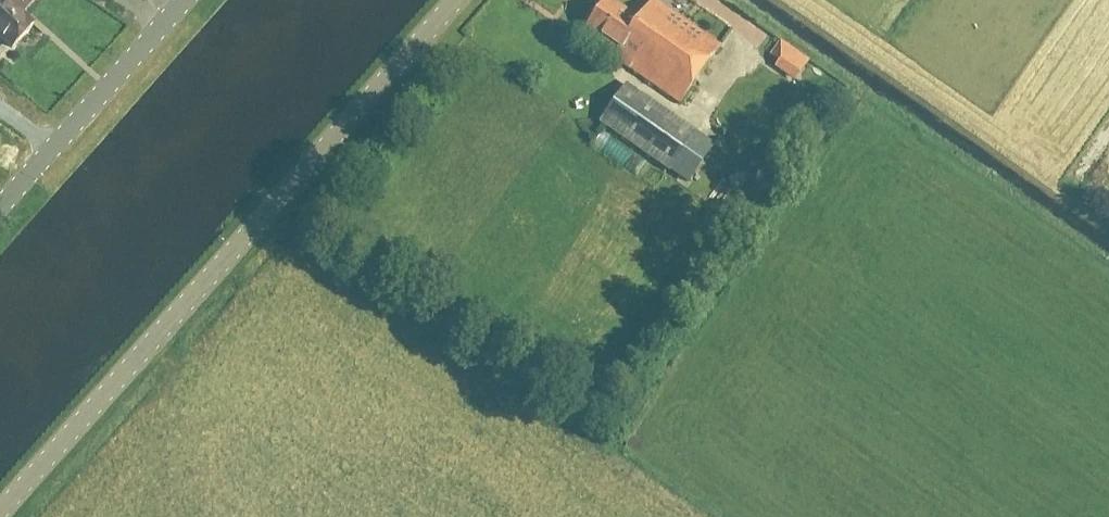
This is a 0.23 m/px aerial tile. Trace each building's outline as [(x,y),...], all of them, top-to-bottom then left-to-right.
[(34,23),(22,12),(33,0),(0,0),(0,35),(13,47),(34,23)] [(607,41),(603,47),(617,57),(679,102),(720,44),(658,0),(651,0),(638,18),(613,0),(603,0),(585,25),(607,41)] [(694,130),(627,83),(601,119),(668,167),(694,130)] [(697,176),(705,160),(694,154),(685,171),(697,176)]
